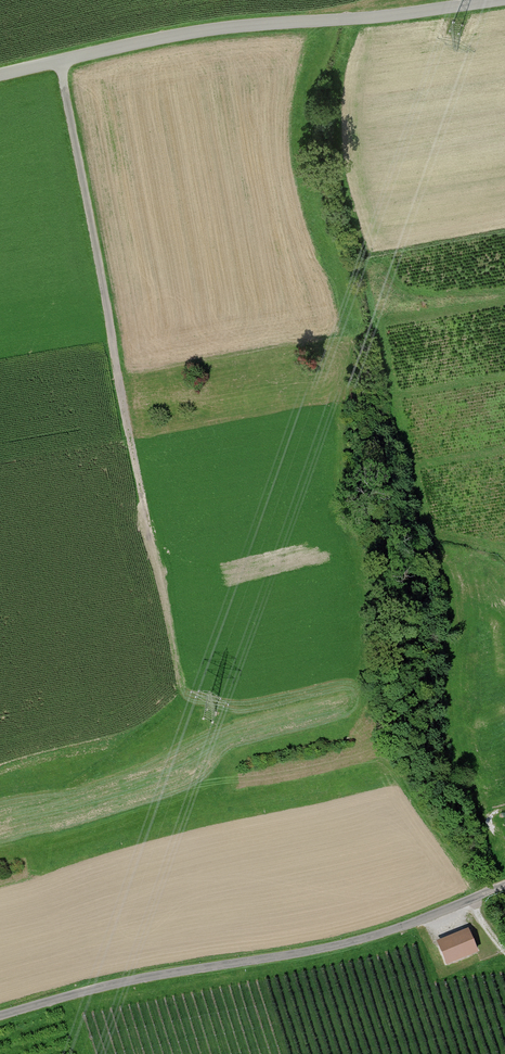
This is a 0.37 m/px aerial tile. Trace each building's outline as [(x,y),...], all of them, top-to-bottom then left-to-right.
[(474,929),(445,940),(455,965),(484,954),(474,929)]
